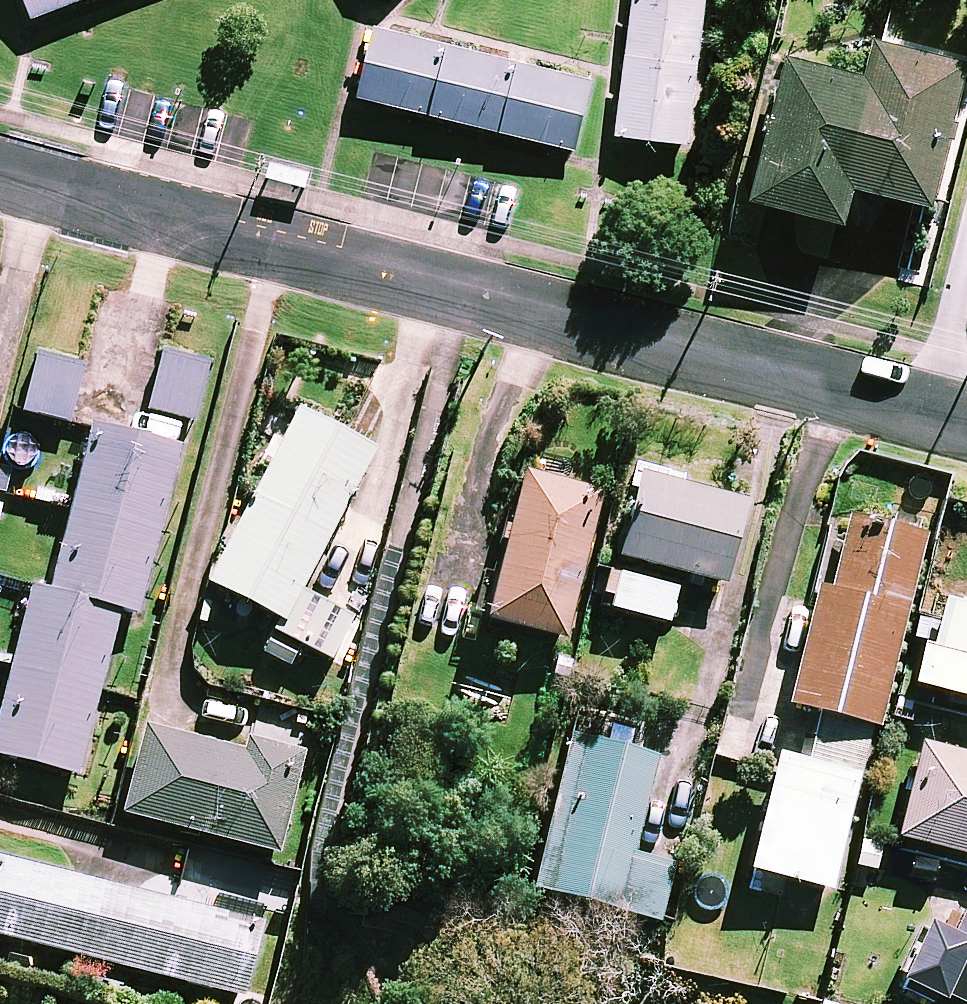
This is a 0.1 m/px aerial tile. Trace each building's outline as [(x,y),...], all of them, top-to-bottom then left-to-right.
[(104,0),(34,0),(43,23),(104,0)] [(635,67),(706,77),(716,2),(700,0),(644,0),(635,67)] [(368,104),(441,121),(458,51),(386,33),(368,104)] [(966,64),(874,40),(864,78),(786,58),(749,199),(843,224),(852,187),(930,207),(966,64)] [(441,121),(514,139),(531,69),(458,51),(441,121)] [(635,67),(626,142),(696,151),(706,77),(635,67)] [(514,139),(587,157),(604,86),(531,69),(514,139)] [(92,421),(150,435),(156,412),(188,420),(203,362),(162,351),(174,307),(104,289),(84,365),(105,371),(92,421)] [(84,361),(37,350),(21,412),(69,423),(84,361)] [(284,621),(300,590),(372,448),(344,433),(297,409),(209,583),(284,621)] [(48,588),(121,609),(137,613),(182,444),(150,435),(92,421),(48,588)] [(602,491),(521,471),(483,619),(564,639),(602,491)] [(745,500),(637,473),(616,558),(723,585),(745,500)] [(924,535),(848,517),(831,587),(819,584),(790,704),(878,726),(924,535)] [(677,588),(618,573),(609,609),(668,623),(677,588)] [(48,588),(33,584),(0,709),(0,754),(77,775),(121,609),(48,588)] [(284,621),(266,656),(299,673),(311,649),(328,658),(350,615),(300,590),(284,621)] [(945,600),(937,630),(927,628),(913,683),(966,697),(966,605),(945,600)] [(868,738),(817,725),(808,763),(777,755),(749,868),(830,889),(868,738)] [(242,749),(145,726),(123,814),(278,852),(302,754),(245,740),(242,749)] [(655,755),(567,734),(530,889),(659,920),(672,865),(632,855),(655,755)] [(922,743),(898,837),(966,854),(966,754),(922,743)] [(260,923),(0,858),(0,935),(241,996),(260,923)] [(892,979),(942,1002),(945,996),(963,1003),(966,1003),(966,903),(952,936),(919,921),(892,979)]
